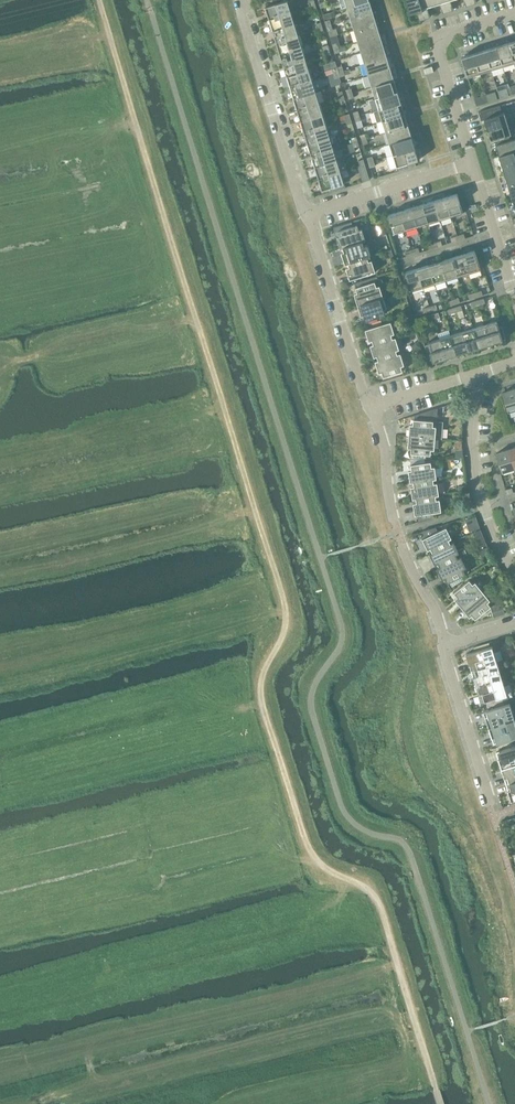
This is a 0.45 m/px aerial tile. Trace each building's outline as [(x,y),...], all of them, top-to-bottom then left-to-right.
[(269,18),(291,11),(288,0),(286,0),(281,2),(280,0),(272,0),(274,4),(265,7),(269,18)] [(351,18),(373,11),(370,0),(368,0),(347,7),(351,18)] [(420,0),(406,0),(410,12),(417,10),(420,20),(425,18),(420,0)] [(425,18),(430,16),(427,7),(434,5),(432,0),(420,0),(425,18)] [(434,5),(440,3),(443,12),(448,11),(445,0),(432,0),(434,5)] [(448,11),(453,9),(451,0),(445,0),(448,11)] [(323,14),(324,19),(336,15),(335,10),(323,14)] [(269,18),(272,30),(295,23),(291,11),(269,18)] [(351,18),(354,29),(376,22),(373,11),(351,18)] [(354,29),(358,41),(380,34),(376,22),(354,29)] [(272,30),(276,41),(298,34),(295,23),(272,30)] [(276,41),(280,52),(302,46),(298,34),(276,41)] [(358,41),(361,52),(383,45),(380,34),(358,41)] [(508,42),(497,46),(503,67),(514,63),(508,42)] [(361,52),(365,63),(387,57),(383,45),(361,52)] [(280,52),(283,64),(305,57),(302,46),(280,52)] [(497,46),(485,49),(492,71),(503,67),(497,46)] [(485,49),(473,53),(480,74),(492,71),(485,49)] [(480,74),(473,53),(462,57),(468,78),(480,74)] [(283,64),(287,75),(309,68),(305,57),(283,64)] [(365,63),(368,75),(391,68),(387,57),(365,63)] [(423,68),(425,74),(434,71),(432,66),(423,68)] [(287,75),(290,87),(312,80),(309,68),(287,75)] [(368,75),(372,86),(394,79),(391,68),(368,75)] [(372,86),(375,98),(398,91),(394,79),(372,86)] [(290,87),(294,98),(316,91),(312,80),(290,87)] [(498,91),(500,98),(509,95),(507,88),(498,91)] [(294,98),(297,110),(320,103),(316,91),(294,98)] [(375,98),(379,109),(401,102),(398,91),(375,98)] [(497,99),(495,91),(486,94),(488,101),(497,99)] [(474,98),(477,105),(488,101),(486,94),(474,98)] [(377,122),(382,120),(405,114),(401,102),(379,109),(374,111),(377,122)] [(297,110),(301,121),(323,114),(320,103),(297,110)] [(484,119),(488,130),(508,123),(505,113),(502,113),(500,105),(479,112),(481,120),(484,119)] [(301,121),(304,132),(327,125),(323,114),(301,121)] [(382,120),(386,132),(408,125),(405,114),(382,120)] [(331,131),(331,133),(348,128),(346,121),(327,127),(327,125),(304,132),(308,144),(330,137),(328,131),(331,131)] [(508,123),(488,130),(491,140),(496,139),(497,144),(511,140),(509,135),(511,134),(508,123)] [(386,132),(389,143),(412,136),(408,125),(386,132)] [(389,143),(393,155),(415,148),(412,136),(389,143)] [(308,144),(311,155),(334,148),(330,137),(308,144)] [(497,144),(496,144),(499,155),(514,150),(514,138),(511,140),(497,144)] [(311,155),(315,166),(337,159),(334,148),(311,155)] [(415,148),(393,155),(397,166),(419,160),(415,148)] [(502,165),(514,161),(514,150),(499,155),(502,165)] [(315,166),(318,178),(341,171),(337,159),(315,166)] [(505,175),(514,172),(514,161),(502,165),(505,175)] [(365,163),(360,165),(357,166),(362,181),(370,179),(365,163)] [(341,171),(318,178),(322,190),(344,183),(341,171)] [(508,186),(514,183),(514,172),(505,175),(508,186)] [(457,193),(445,197),(451,216),(463,212),(457,193)] [(445,197),(434,200),(440,219),(451,216),(445,197)] [(434,200),(423,204),(428,223),(440,219),(434,200)] [(423,204),(411,208),(417,226),(428,223),(423,204)] [(411,208),(400,211),(406,230),(417,226),(411,208)] [(406,230),(400,211),(388,215),(394,234),(406,230)] [(343,247),(362,241),(366,240),(362,228),(359,229),(357,224),(353,226),(352,222),(334,227),(335,232),(338,231),(341,238),(337,239),(340,248),(343,247)] [(348,263),(367,257),(371,256),(367,244),(364,245),(362,241),(343,247),(346,254),(342,255),(345,264),(348,263)] [(475,250),(463,254),(469,273),(481,269),(475,250)] [(463,254),(452,257),(457,276),(469,273),(463,254)] [(367,257),(348,263),(350,270),(347,271),(350,280),(375,272),(372,260),(368,261),(367,257)] [(452,257),(440,261),(446,280),(457,276),(452,257)] [(440,261),(429,264),(435,283),(446,280),(440,261)] [(429,264),(417,268),(423,287),(435,283),(429,264)] [(423,287),(417,268),(405,272),(411,291),(423,287)] [(355,296),(358,304),(383,296),(380,285),(382,284),(383,282),(382,280),(380,278),(378,278),(377,276),(354,283),(358,295),(355,296)] [(428,288),(433,301),(441,299),(436,285),(428,288)] [(383,296),(358,304),(360,312),(363,311),(366,320),(385,314),(384,309),(387,308),(383,296)] [(371,337),(373,344),(392,338),(391,334),(395,333),(391,321),(365,329),(368,338),(371,337)] [(497,321),(485,325),(491,343),(506,339),(502,326),(499,327),(497,321)] [(485,325),(473,328),(479,347),(491,343),(485,325)] [(473,328),(462,332),(468,350),(479,347),(473,328)] [(462,332),(451,335),(456,354),(468,350),(462,332)] [(451,335),(439,339),(445,358),(456,354),(451,335)] [(376,352),(378,360),(397,354),(396,350),(399,349),(396,337),(392,338),(373,344),(370,345),(373,353),(376,352)] [(445,358),(439,339),(427,342),(433,361),(445,358)] [(397,354),(378,360),(375,360),(378,369),(381,368),(383,377),(403,371),(401,366),(404,365),(401,353),(397,354)] [(514,389),(502,392),(508,411),(514,409),(514,391),(514,389)] [(409,435),(435,438),(442,438),(443,421),(437,421),(438,408),(414,415),(414,419),(413,419),(413,427),(409,427),(409,435)] [(435,438),(409,435),(408,444),(411,444),(410,459),(426,458),(426,454),(431,454),(431,449),(434,450),(435,438)] [(514,468),(508,449),(496,453),(502,472),(514,468)] [(413,482),(433,479),(437,478),(435,466),(432,466),(431,461),(411,464),(412,473),(409,473),(410,482),(413,482)] [(413,498),(416,498),(436,495),(439,495),(437,482),(434,483),(433,479),(413,482),(415,489),(411,490),(413,498)] [(469,492),(462,493),(466,506),(472,505),(469,492)] [(436,495),(416,498),(417,505),(414,506),(415,515),(441,511),(440,499),(436,499),(436,495)] [(476,516),(464,520),(469,531),(480,528),(476,516)] [(446,527),(438,531),(436,527),(422,531),(425,537),(422,538),(426,546),(429,545),(432,552),(450,543),(449,539),(452,538),(446,527)] [(487,544),(480,529),(473,533),(480,547),(487,544)] [(462,548),(458,550),(454,541),(450,543),(432,552),(429,553),(433,561),(436,560),(440,566),(461,556),(467,553),(464,549),(462,548)] [(466,567),(461,556),(440,566),(437,568),(441,576),(444,575),(448,582),(449,582),(452,586),(463,579),(462,576),(466,574),(463,569),(466,567)] [(457,601),(462,607),(483,591),(475,581),(473,583),(469,579),(454,592),(459,599),(457,601)] [(483,591),(462,607),(467,614),(470,612),(475,618),(491,606),(488,602),(490,600),(483,591)] [(492,609),(494,616),(504,613),(502,606),(492,609)] [(471,661),(474,669),(497,662),(492,646),(466,654),(468,662),(471,661)] [(473,678),(476,686),(502,678),(497,662),(474,669),(476,677),(473,678)] [(489,700),(490,704),(503,700),(502,696),(507,694),(502,678),(476,686),(481,702),(489,700)] [(483,711),(488,727),(514,719),(510,702),(504,704),(503,700),(490,704),(492,708),(483,711)] [(488,727),(491,734),(494,734),(497,742),(514,737),(514,719),(488,727)] [(501,768),(514,764),(514,746),(499,751),(502,760),(499,761),(501,768)] [(509,782),(514,781),(514,764),(501,768),(504,776),(507,775),(509,782)] [(509,782),(506,783),(511,800),(514,799),(514,802),(514,781),(509,782)]
